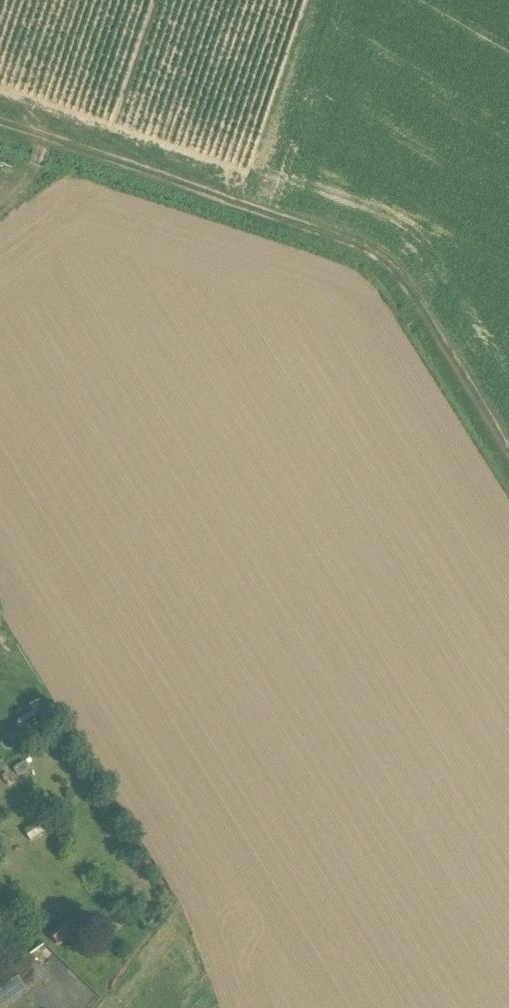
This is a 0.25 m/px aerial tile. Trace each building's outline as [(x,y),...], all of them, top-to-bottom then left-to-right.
[(65,916),(47,933),(60,946),(77,930),(65,916)]
